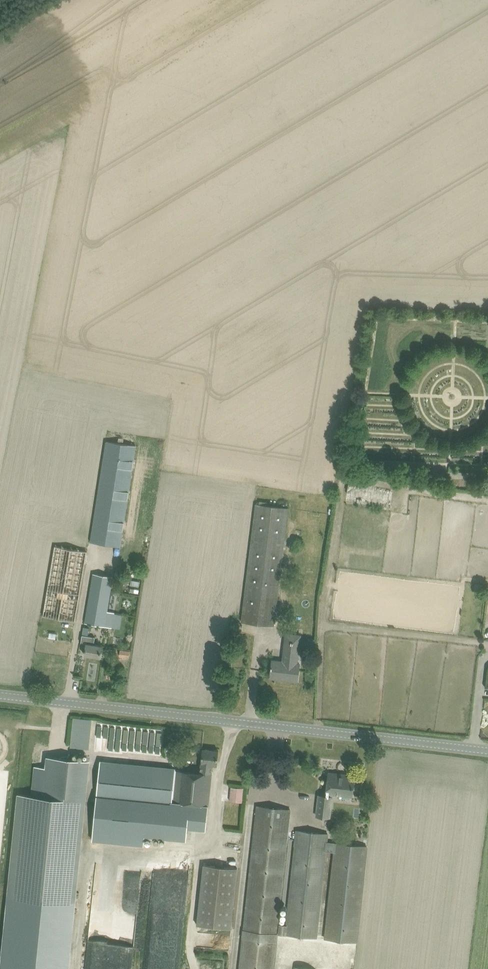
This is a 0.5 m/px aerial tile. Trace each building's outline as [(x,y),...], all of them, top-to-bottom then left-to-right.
[(91,542),(120,546),(136,445),(107,441),(91,542)] [(351,501),(390,506),(392,489),(353,485),(352,494),(351,501)] [(274,625),(288,508),(270,505),(270,502),(259,500),(259,504),(256,504),(242,621),(274,625)] [(391,510),(390,518),(402,520),(404,512),(391,510)] [(54,546),(43,615),(75,621),(77,611),(87,551),(54,546)] [(123,584),(125,576),(123,576),(124,569),(116,568),(115,576),(119,576),(118,584),(123,584)] [(113,576),(93,573),(85,622),(112,627),(114,612),(107,610),(113,576)] [(88,635),(89,629),(89,627),(84,626),(84,628),(83,628),(81,642),(86,642),(84,654),(99,657),(101,645),(94,644),(95,636),(88,635)] [(292,646),(290,662),(272,660),(270,677),(297,680),(302,647),(292,646)] [(102,730),(101,743),(138,745),(138,740),(133,739),(134,734),(127,734),(127,732),(102,730)] [(200,772),(100,761),(92,840),(135,844),(136,834),(185,839),(187,827),(205,829),(212,764),(217,765),(218,750),(202,748),(200,772)] [(84,760),(56,758),(48,757),(44,796),(19,794),(0,968),(63,968),(84,760)] [(333,795),(329,795),(330,792),(352,795),(354,777),(344,776),(345,774),(328,772),(326,795),(319,795),(317,815),(330,817),(333,795)] [(243,800),(244,787),(229,786),(229,800),(243,800)] [(278,933),(317,937),(327,850),(334,851),(324,938),(356,941),(367,845),(327,841),(327,833),(296,830),(286,924),(278,923),(289,819),(290,809),(257,805),(239,968),(274,968),(278,933)] [(182,927),(191,859),(176,857),(171,898),(167,897),(164,918),(164,922),(154,921),(153,924),(182,927)] [(203,863),(197,924),(231,927),(237,867),(203,863)]
